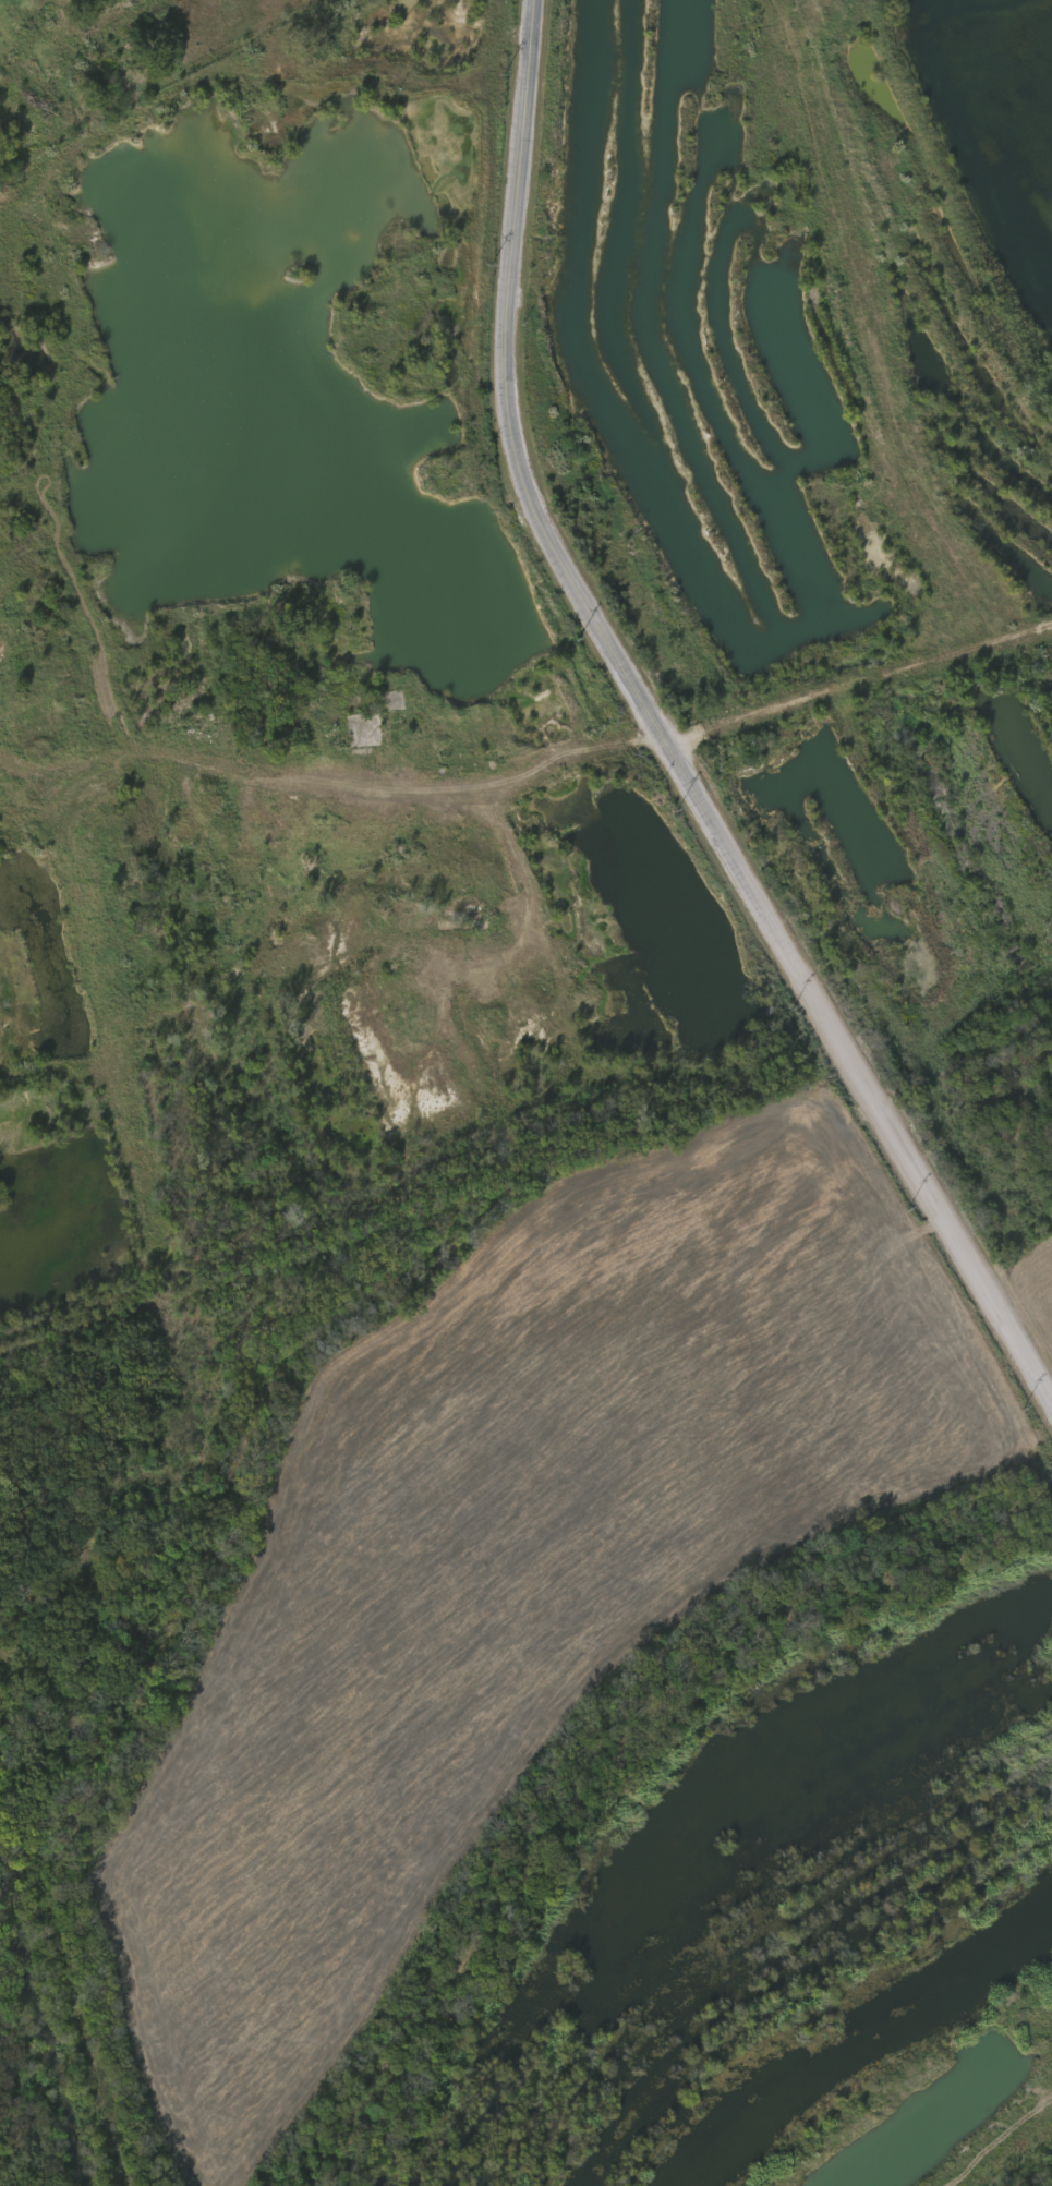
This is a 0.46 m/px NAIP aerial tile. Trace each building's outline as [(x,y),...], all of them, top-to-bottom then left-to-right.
[(349,748),(349,713),(379,713),(379,748),(349,748)]
